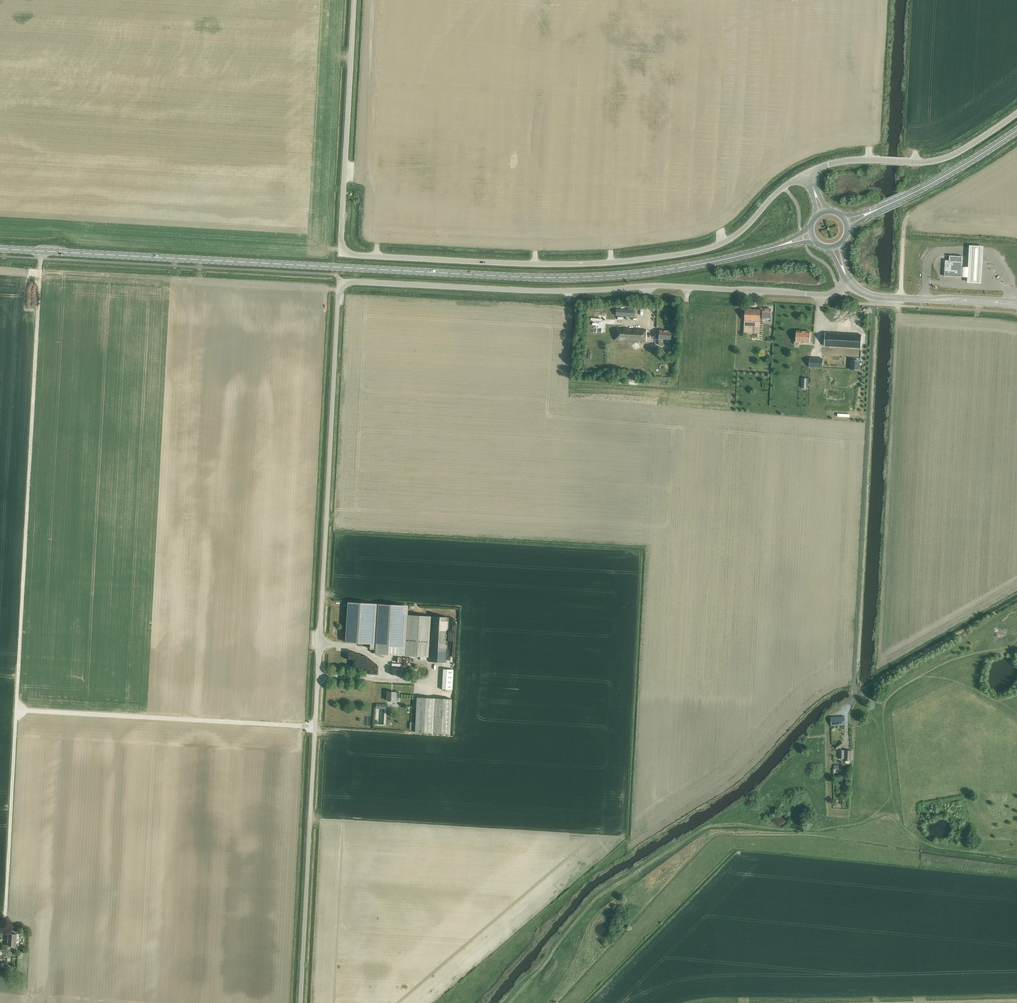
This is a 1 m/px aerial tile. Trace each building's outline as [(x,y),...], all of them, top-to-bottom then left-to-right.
[(983,246),(969,246),(968,267),(962,267),(961,277),(968,278),(967,282),(981,283),(983,246)] [(950,256),(949,260),(945,260),(944,276),(961,277),(962,267),(963,256),(950,256)] [(745,321),(744,333),(755,333),(756,327),(760,327),(760,322),(761,310),(759,310),(746,309),(745,309),(745,321)] [(763,309),(762,318),(771,318),(772,309),(763,309)] [(867,309),(857,314),(860,318),(869,313),(867,309)] [(615,340),(646,342),(646,330),(616,328),(615,340)] [(659,330),(658,344),(670,345),(671,331),(659,330)] [(795,338),(794,344),(799,345),(799,343),(810,343),(811,332),(797,331),(796,338),(795,338)] [(861,348),(861,336),(862,335),(826,333),(825,346),(861,348)] [(810,358),(810,367),(822,368),(823,359),(810,358)] [(860,360),(851,360),(850,369),(859,370),(860,360)] [(377,654),(380,604),(348,602),(346,642),(370,644),(370,649),(376,649),(375,654),(377,654)] [(380,604),(377,654),(429,657),(429,661),(445,662),(448,618),(432,617),(404,615),(404,606),(380,604)] [(443,669),(442,689),(452,690),(453,670),(443,669)] [(395,701),(399,701),(399,692),(388,692),(387,701),(395,701)] [(452,699),(417,697),(415,732),(450,734),(452,699)] [(837,717),(831,717),(831,726),(845,725),(844,716),(841,716),(840,717),(838,717),(837,717)] [(852,751),(847,750),(840,750),(839,758),(847,759),(847,761),(851,761),(852,751)] [(7,946),(16,946),(17,934),(8,933),(7,946)]
